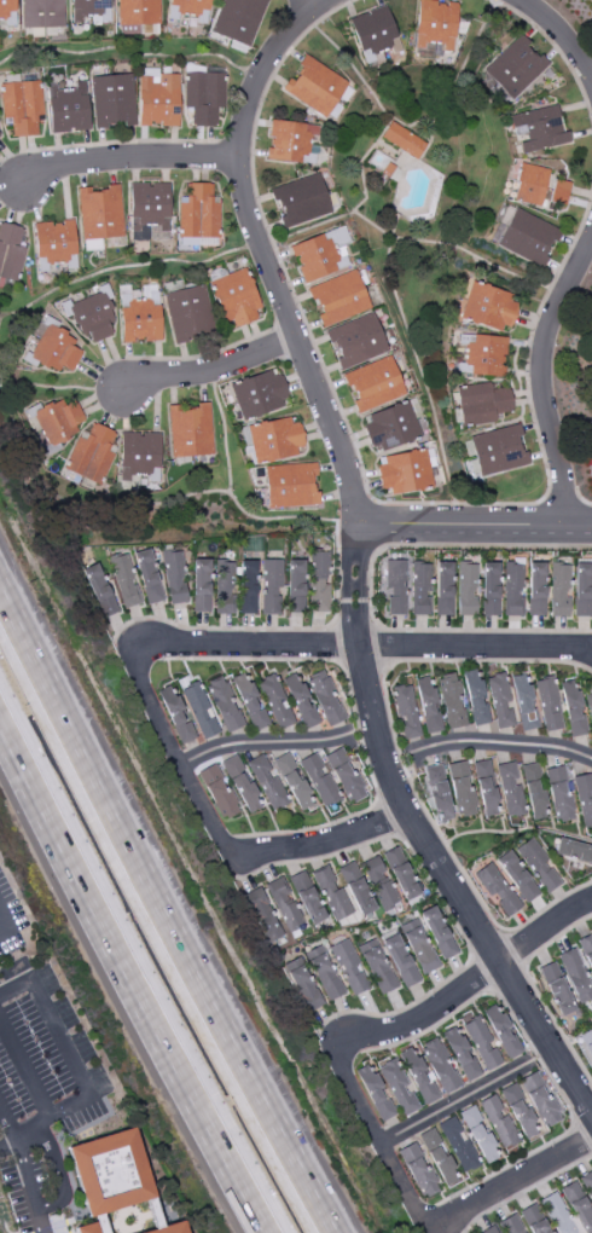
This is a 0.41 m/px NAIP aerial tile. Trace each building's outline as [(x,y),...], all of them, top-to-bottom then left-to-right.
[(1,16),(1,24),(15,23),(14,0),(0,0),(0,16),(1,16)] [(63,27),(63,0),(21,0),(22,28),(63,27)] [(71,23),(82,23),(82,17),(91,17),(91,23),(110,22),(109,0),(70,0),(71,23)] [(159,24),(159,0),(117,0),(117,25),(159,24)] [(207,18),(209,0),(169,0),(168,13),(207,18)] [(265,0),(222,0),(210,33),(249,46),(265,0)] [(456,3),(416,1),(414,49),(425,49),(425,43),(439,44),(438,51),(453,52),(456,3)] [(348,19),(384,5),(402,51),(391,54),(390,48),(372,56),(375,62),(365,65),(348,19)] [(547,67),(519,36),(483,69),(511,100),(547,67)] [(327,118),(348,81),(303,56),(297,66),(300,68),(293,81),(288,78),(280,91),(327,118)] [(178,74),(157,74),(157,69),(138,69),(138,126),(179,126),(178,74)] [(184,107),(191,108),(191,126),(216,127),(216,108),(222,109),(223,73),(185,72),(184,107)] [(90,76),(93,129),(107,128),(107,125),(134,124),(132,74),(90,76)] [(0,83),(2,117),(10,117),(11,136),(37,135),(36,116),(41,115),(40,81),(0,83)] [(88,131),(86,81),(74,82),(74,89),(56,90),(56,85),(47,85),(49,132),(88,131)] [(566,144),(558,106),(511,115),(518,153),(566,144)] [(316,136),(317,125),(270,120),(268,137),(269,137),(266,160),(300,163),(301,155),(307,156),(309,135),(316,136)] [(380,141),(419,158),(426,140),(387,124),(380,141)] [(512,201),(539,206),(541,201),(565,206),(570,183),(547,178),(549,169),(520,163),(512,201)] [(284,228),(331,213),(318,173),(271,189),(284,228)] [(169,183),(130,183),(129,232),(141,232),(141,226),(157,226),(157,231),(168,231),(169,183)] [(217,238),(218,199),(211,199),(212,183),(187,183),(187,197),(179,197),(178,237),(217,238)] [(120,184),(105,185),(105,191),(90,192),(90,187),(77,188),(80,239),(122,237),(120,184)] [(496,247),(541,268),(559,229),(513,208),(496,247)] [(75,259),(73,221),(33,224),(37,272),(46,271),(46,261),(75,259)] [(18,246),(22,228),(0,223),(0,277),(16,281),(24,248),(18,246)] [(290,245),(303,283),(349,266),(342,246),(350,243),(343,226),(290,245)] [(259,319),(248,269),(212,277),(223,327),(259,319)] [(306,288),(311,301),(316,299),(321,313),(317,314),(321,327),(370,310),(356,270),(306,288)] [(470,282),(458,317),(508,333),(519,298),(470,282)] [(173,343),(213,334),(203,285),(163,293),(173,343)] [(161,340),(159,306),(149,306),(149,303),(119,304),(120,342),(161,340)] [(326,330),(340,369),(387,353),(373,313),(326,330)] [(71,347),(75,337),(45,324),(30,359),(58,372),(61,367),(72,371),(81,351),(71,347)] [(468,375),(502,377),(505,337),(467,335),(465,365),(469,365),(468,375)] [(353,400),(352,401),(356,413),(405,395),(391,356),(344,373),(353,400)] [(240,420),(288,407),(278,370),(230,382),(240,420)] [(511,412),(509,387),(489,389),(489,383),(455,387),(459,426),(494,422),(493,414),(511,412)] [(84,421),(75,400),(64,405),(61,399),(33,411),(48,447),(78,434),(74,425),(84,421)] [(375,454),(421,438),(408,400),(362,417),(375,454)] [(173,458),(214,456),(210,403),(197,404),(197,407),(182,409),(182,405),(168,406),(173,458)] [(247,426),(255,463),(306,452),(299,422),(290,424),(289,417),(247,426)] [(98,485),(116,451),(109,447),(115,434),(94,423),(88,435),(82,431),(63,468),(81,478),(82,476),(98,485)] [(526,467),(519,425),(469,435),(477,476),(526,467)] [(159,434),(121,433),(120,482),(137,482),(137,477),(159,477),(159,434)] [(390,495),(432,489),(426,450),(375,457),(380,489),(389,488),(390,495)] [(264,466),(266,508),(316,506),(314,463),(264,466)] [(161,602),(151,549),(135,552),(145,605),(161,602)] [(180,550),(162,552),(167,605),(186,603),(180,550)] [(310,612),(328,612),(327,551),(309,551),(310,612)] [(121,608),(139,604),(128,553),(110,557),(121,608)] [(193,613),(210,612),(209,559),(191,559),(193,613)] [(281,560),(262,559),(260,614),(280,614),(281,560)] [(303,560),(286,560),(287,613),(304,613),(303,560)] [(404,615),(405,560),(385,560),(384,615),(404,615)] [(503,616),(521,616),(522,560),(504,560),(503,616)] [(234,614),(232,561),(214,562),(216,614),(234,614)] [(239,614),(256,614),(255,561),(238,561),(239,614)] [(573,616),(590,617),(591,561),(574,561),(573,616)] [(451,616),(452,563),(435,562),(434,615),(451,616)] [(528,616),(545,616),(544,562),(527,563),(528,616)] [(118,612),(98,563),(82,569),(102,618),(118,612)] [(429,615),(429,596),(427,596),(428,563),(411,563),(409,615),(429,615)] [(476,564),(457,563),(456,615),(475,616),(476,564)] [(497,616),(498,563),(482,563),(480,616),(497,616)] [(549,616),(567,617),(568,564),(550,564),(549,616)] [(326,727),(343,720),(323,670),(306,677),(326,727)] [(482,679),(474,679),(473,670),(464,671),(470,726),(487,724),(482,679)] [(304,729),(318,723),(296,672),(282,678),(304,729)] [(218,733),(193,673),(177,680),(202,740),(218,733)] [(293,724),(274,673),(257,680),(276,730),(293,724)] [(445,729),(464,727),(457,673),(438,675),(445,729)] [(513,727),(504,673),(486,676),(495,729),(513,727)] [(266,726),(252,681),(245,683),(241,674),(233,676),(250,731),(266,726)] [(512,677),(518,731),(535,729),(529,675),(512,677)] [(225,733),(242,727),(223,676),(206,683),(225,733)] [(439,732),(432,676),(416,678),(423,733),(439,732)] [(560,729),(554,678),(536,680),(542,732),(560,729)] [(586,734),(576,680),(559,683),(569,737),(586,734)] [(408,684),(391,689),(403,740),(421,736),(408,684)] [(157,691),(180,745),(196,738),(188,721),(184,722),(179,711),(181,710),(171,685),(157,691)] [(365,796),(342,747),(324,755),(347,804),(365,796)] [(273,759),(297,812),(313,805),(289,752),(273,759)] [(299,760),(321,808),(338,800),(317,752),(299,760)] [(261,808),(238,753),(222,760),(245,814),(261,808)] [(248,760),(268,811),(288,804),(276,775),(271,777),(262,754),(248,760)] [(482,817),(499,814),(488,759),(472,763),(482,817)] [(472,789),(470,789),(465,761),(447,764),(456,818),(476,815),(472,789)] [(519,786),(516,786),(513,762),(497,764),(504,817),(523,815),(519,786)] [(528,820),(545,818),(542,789),(539,789),(536,763),(522,765),(528,820)] [(237,813),(216,764),(198,772),(220,821),(237,813)] [(452,820),(441,764),(424,767),(435,823),(452,820)] [(544,769),(552,821),(573,818),(569,792),(566,792),(562,766),(544,769)] [(590,774),(573,776),(581,829),(591,827),(591,785),(590,774)] [(557,837),(553,854),(591,865),(591,847),(557,837)] [(514,849),(545,893),(561,882),(530,838),(514,849)] [(404,902),(421,894),(398,845),(382,853),(404,902)] [(539,894),(509,850),(494,860),(524,904),(539,894)] [(398,904),(377,855),(361,863),(382,911),(398,904)] [(360,916),(376,909),(353,861),(338,868),(360,916)] [(505,918),(520,908),(490,862),(475,872),(505,918)] [(312,872),(332,922),(353,913),(342,887),(337,889),(328,866),(312,872)] [(324,919),(306,870),(290,876),(309,924),(324,919)] [(286,931),(303,924),(282,876),(265,884),(286,931)] [(281,938),(263,886),(244,893),(262,944),(281,938)] [(441,961),(457,953),(434,905),(419,913),(441,961)] [(399,926),(420,975),(438,968),(417,918),(399,926)] [(402,989),(418,982),(396,929),(380,935),(402,989)] [(591,933),(575,941),(591,976),(591,936),(591,933)] [(357,946),(380,995),(397,987),(374,938),(357,946)] [(351,995),(368,989),(348,939),(330,946),(351,995)] [(343,994),(322,945),(306,952),(326,1001),(343,994)] [(558,1017),(577,1009),(575,1005),(591,998),(591,992),(573,947),(554,955),(557,961),(538,968),(558,1017)] [(282,965),(306,1013),(323,1005),(299,956),(282,965)] [(506,1060),(521,1053),(509,1028),(508,1028),(496,1004),(483,1010),(506,1060)] [(499,1065),(480,1016),(463,1023),(482,1071),(499,1065)] [(481,1074),(456,1025),(441,1033),(465,1082),(481,1074)] [(443,1094),(460,1086),(437,1039),(420,1047),(443,1094)] [(582,1046),(591,1064),(591,1041),(582,1046)] [(423,1106),(438,1098),(414,1045),(398,1053),(423,1106)] [(402,1117),(419,1109),(411,1092),(410,1093),(393,1059),(378,1066),(402,1117)] [(393,1116),(371,1063),(356,1069),(378,1123),(393,1116)] [(521,1078),(541,1129),(558,1122),(539,1071),(521,1078)] [(502,1089),(521,1140),(538,1134),(528,1108),(524,1109),(515,1084),(502,1089)] [(480,1100),(498,1149),(516,1143),(498,1094),(480,1100)] [(484,1165),(499,1158),(486,1132),(473,1106),(459,1112),(484,1165)] [(440,1122),(459,1174),(476,1168),(457,1116),(440,1122)] [(89,1218),(156,1198),(135,1128),(68,1148),(89,1218)] [(418,1135),(444,1187),(458,1180),(432,1128),(418,1135)] [(416,1142),(398,1150),(419,1199),(437,1191),(416,1142)] [(580,1176),(591,1200),(591,1170),(580,1176)] [(558,1190),(540,1199),(556,1232),(591,1232),(591,1215),(576,1181),(558,1189),(558,1190)] [(531,1232),(551,1232),(535,1203),(519,1211),(531,1232)] [(518,1214),(502,1220),(507,1232),(525,1232),(518,1214)] [(184,1221),(164,1227),(144,1232),(187,1232),(184,1221)] [(93,1222),(96,1232),(71,1232),(70,1229),(93,1222)] [(495,1225),(480,1232),(498,1232),(495,1225)]
